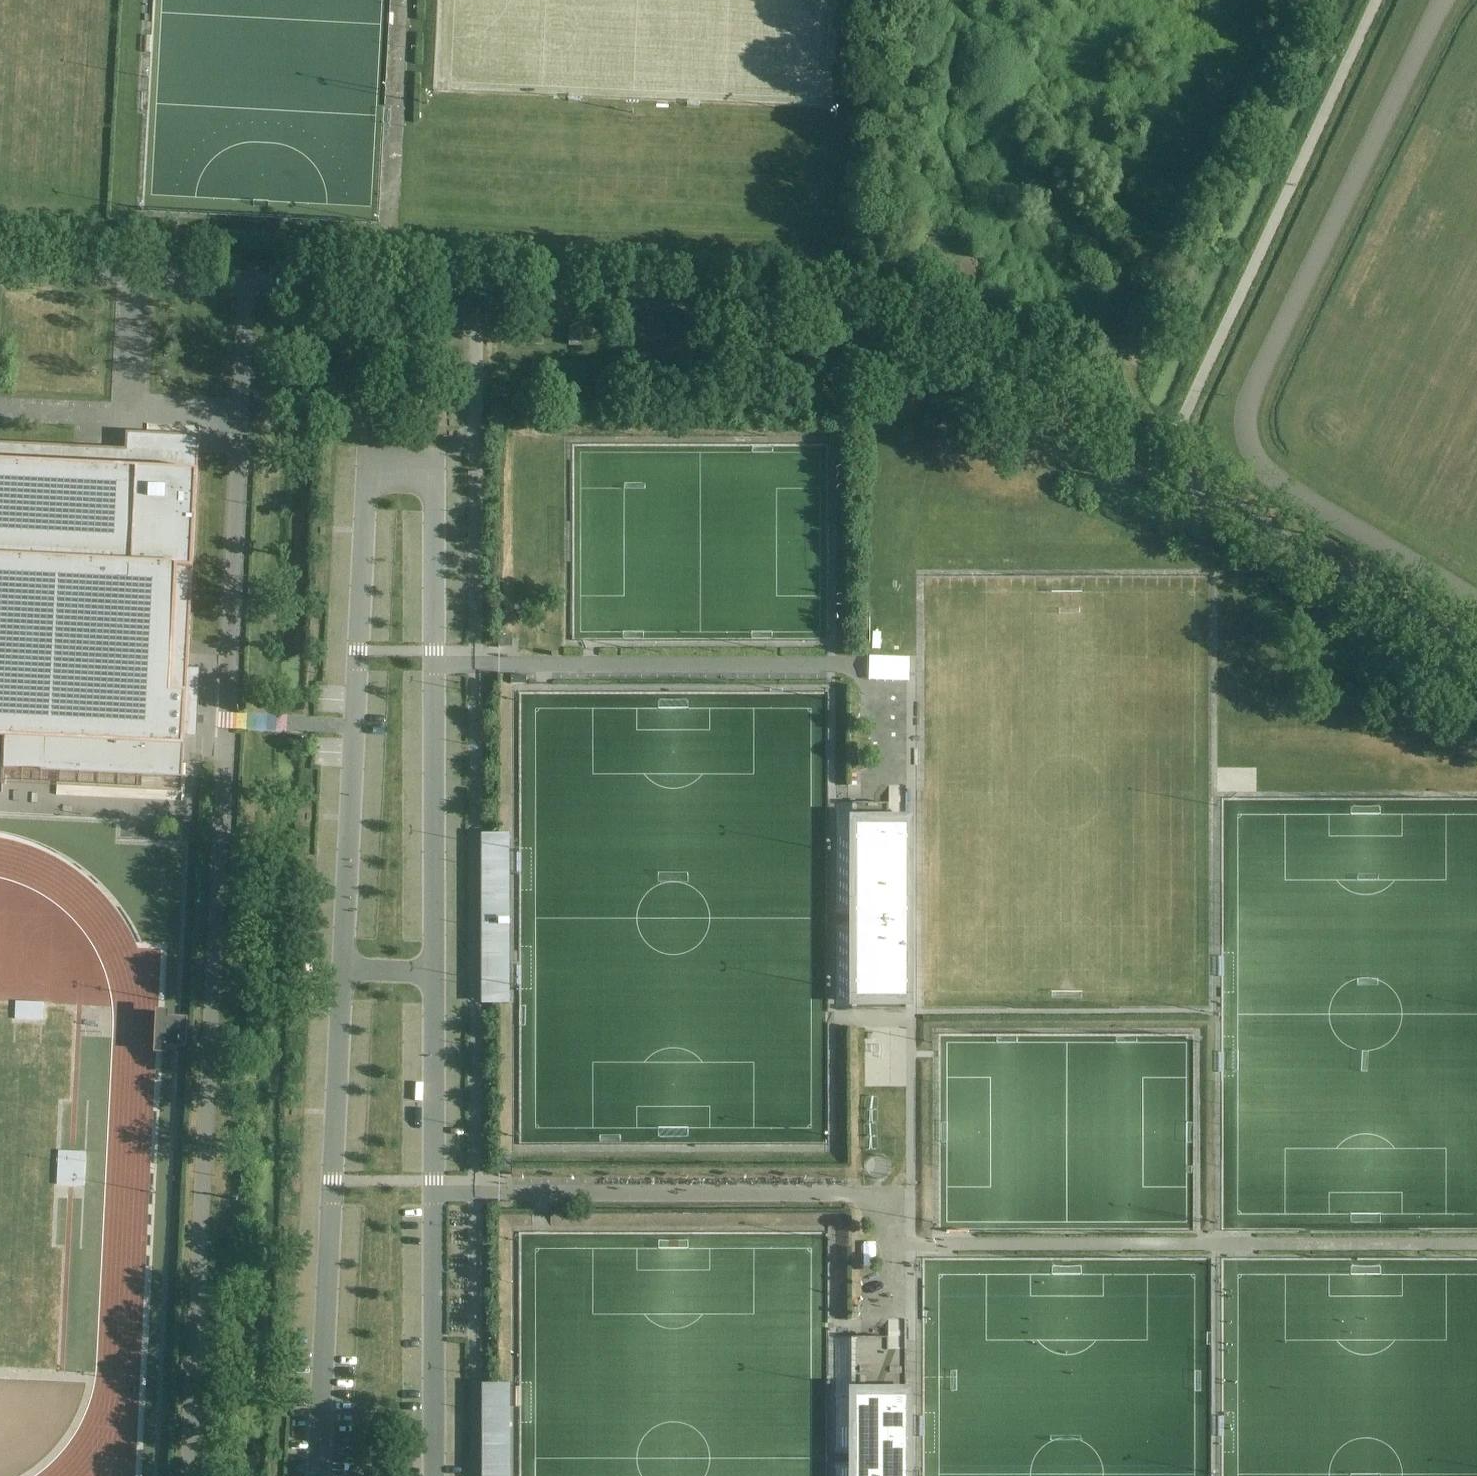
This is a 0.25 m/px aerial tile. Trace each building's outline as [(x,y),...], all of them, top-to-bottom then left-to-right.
[(581,346),(581,327),(570,326),(569,346),(581,346)] [(3,756),(3,761),(3,771),(35,772),(183,779),(185,725),(194,725),(194,719),(194,713),(186,712),(199,442),(138,439),(129,438),(126,438),(125,449),(101,448),(0,443),(0,756),(3,756)] [(498,638),(498,647),(512,647),(513,642),(512,638),(498,638)] [(222,715),(224,697),(214,696),(212,714),(222,715)] [(857,923),(857,1010),(906,1010),(907,804),(889,804),(860,804),(857,804),(857,915),(857,923)] [(503,1003),(509,1003),(510,833),(482,834),(481,1002),(484,1002),(503,1003)] [(48,1026),(47,1005),(18,1006),(19,1028),(48,1026)] [(176,1048),(200,1049),(202,1020),(178,1019),(178,1011),(167,1011),(165,1056),(176,1056),(176,1048)] [(90,1156),(67,1155),(66,1191),(89,1191),(90,1156)] [(874,1162),(876,1174),(890,1173),(889,1160),(874,1162)] [(242,1240),(242,1218),(223,1217),(223,1239),(242,1240)] [(856,1475),(906,1475),(906,1338),(888,1337),(856,1337),(856,1455),(856,1462),(856,1475)] [(482,1384),(482,1475),(508,1475),(509,1383),(499,1384),(482,1384)]
